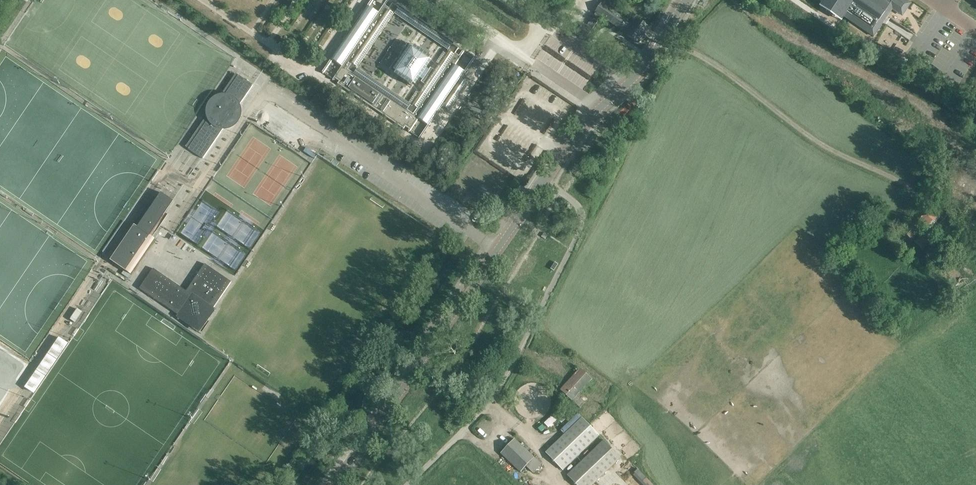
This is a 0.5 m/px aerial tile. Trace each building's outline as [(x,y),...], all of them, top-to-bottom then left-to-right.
[(345,37),(346,37),(322,72),(323,73),(322,74),(323,74),(323,73),(333,80),(332,80),(333,81),(333,80),(334,81),(335,79),(339,82),(337,84),(403,129),(405,126),(409,129),(408,131),(409,131),(408,132),(409,132),(419,138),(418,139),(419,139),(419,138),(420,139),(444,104),(442,107),(443,107),(443,106),(448,110),(447,110),(448,111),(448,110),(449,110),(467,83),(467,82),(466,83),(462,80),(462,79),(460,82),(459,81),(474,59),(473,59),(474,58),(473,58),(463,52),(464,51),(463,52),(462,51),(462,52),(463,52),(462,53),(463,53),(460,57),(455,53),(458,48),(452,44),(453,43),(454,43),(399,6),(399,8),(392,3),(389,8),(385,6),(388,1),(387,0),(371,0),(361,15),(361,14),(363,11),(362,11),(343,40),(345,37)] [(823,2),(823,3),(822,4),(832,10),(843,17),(844,16),(857,25),(874,36),(884,21),(894,7),(897,9),(900,11),(903,7),(905,4),(900,0),(820,0),(823,2)] [(627,34),(626,35),(638,43),(649,27),(637,19),(633,24),(601,3),(595,11),(597,12),(585,29),(581,26),(578,31),(587,37),(602,16),(627,34)] [(929,63),(923,72),(940,83),(945,74),(929,63)] [(188,149),(203,159),(224,128),(226,128),(228,128),(230,127),(231,126),(233,125),(236,123),(238,119),(239,116),(240,111),(239,106),(253,85),(238,75),(236,73),(221,94),(224,96),(222,96),(220,97),(216,98),(215,99),(213,100),(212,101),(211,103),(210,105),(209,106),(208,108),(208,110),(208,112),(208,114),(208,116),(209,118),(206,116),(185,147),(188,149)] [(966,192),(973,198),(975,195),(975,182),(966,192)] [(939,184),(933,193),(947,203),(954,193),(939,184)] [(161,193),(113,262),(130,274),(154,238),(150,235),(174,201),(161,193)] [(925,232),(929,236),(944,219),(926,204),(918,213),(917,212),(902,231),(912,240),(923,227),(926,230),(925,232)] [(914,241),(922,250),(930,243),(921,234),(914,241)] [(968,261),(961,256),(954,264),(961,270),(968,261)] [(153,268),(139,288),(178,314),(176,317),(200,333),(210,318),(216,309),(213,308),(231,282),(205,264),(186,291),(153,268)] [(58,336),(25,387),(34,393),(67,342),(58,336)] [(580,368),(568,381),(560,390),(580,408),(596,391),(587,384),(592,379),(580,368)] [(557,410),(544,422),(549,427),(561,415),(557,410)] [(582,418),(546,453),(563,470),(599,435),(582,418)] [(520,472),(529,464),(535,470),(539,466),(541,467),(543,465),(535,458),(514,438),(500,453),(520,472)] [(567,475),(577,484),(592,484),(621,458),(604,440),(567,475)] [(634,474),(646,484),(654,484),(638,469),(634,474)]
